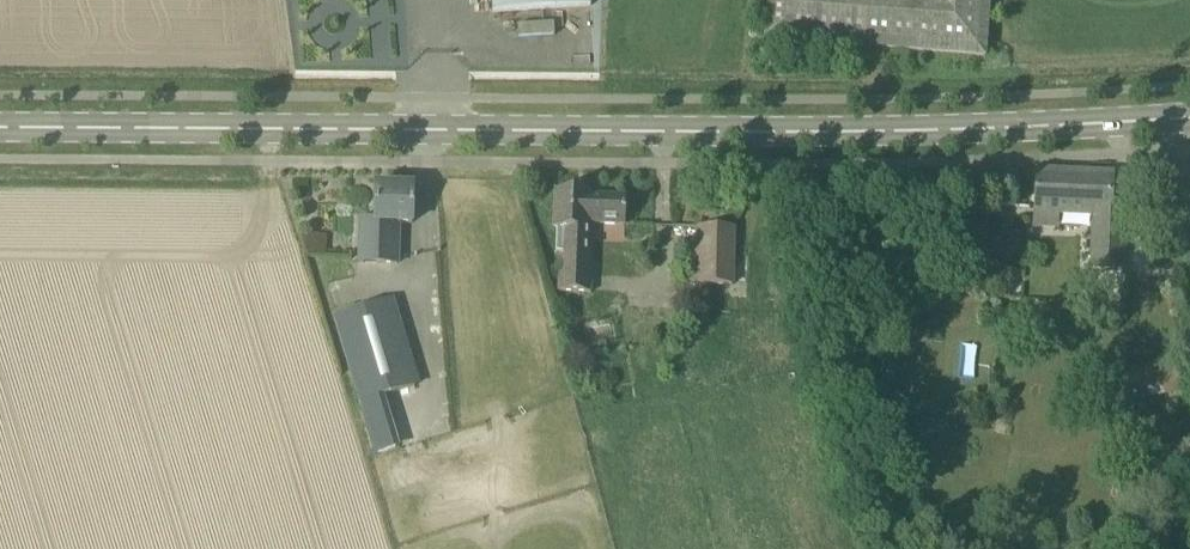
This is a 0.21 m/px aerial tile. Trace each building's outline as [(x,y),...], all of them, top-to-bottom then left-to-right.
[(591,5),(590,0),(494,0),(495,12),(591,5)] [(765,40),(985,56),(989,0),(768,0),(765,40)] [(1126,214),(1110,214),(1111,177),(1037,174),(1036,211),(1035,216),(1059,218),(1080,219),(1081,213),(1096,213),(1094,268),(1124,270),(1126,214)] [(414,187),(376,186),(375,200),(347,200),(346,235),(374,236),(375,222),(412,223),(414,187)] [(625,227),(625,225),(626,197),(588,196),(588,192),(557,191),(556,229),(568,229),(567,271),(562,271),(562,291),(594,292),(594,268),(589,268),(590,226),(625,227)] [(734,228),(700,227),(700,245),(692,245),(692,284),(698,284),(721,285),(732,286),(734,228)] [(339,310),(364,394),(415,378),(389,295),(339,310)]
